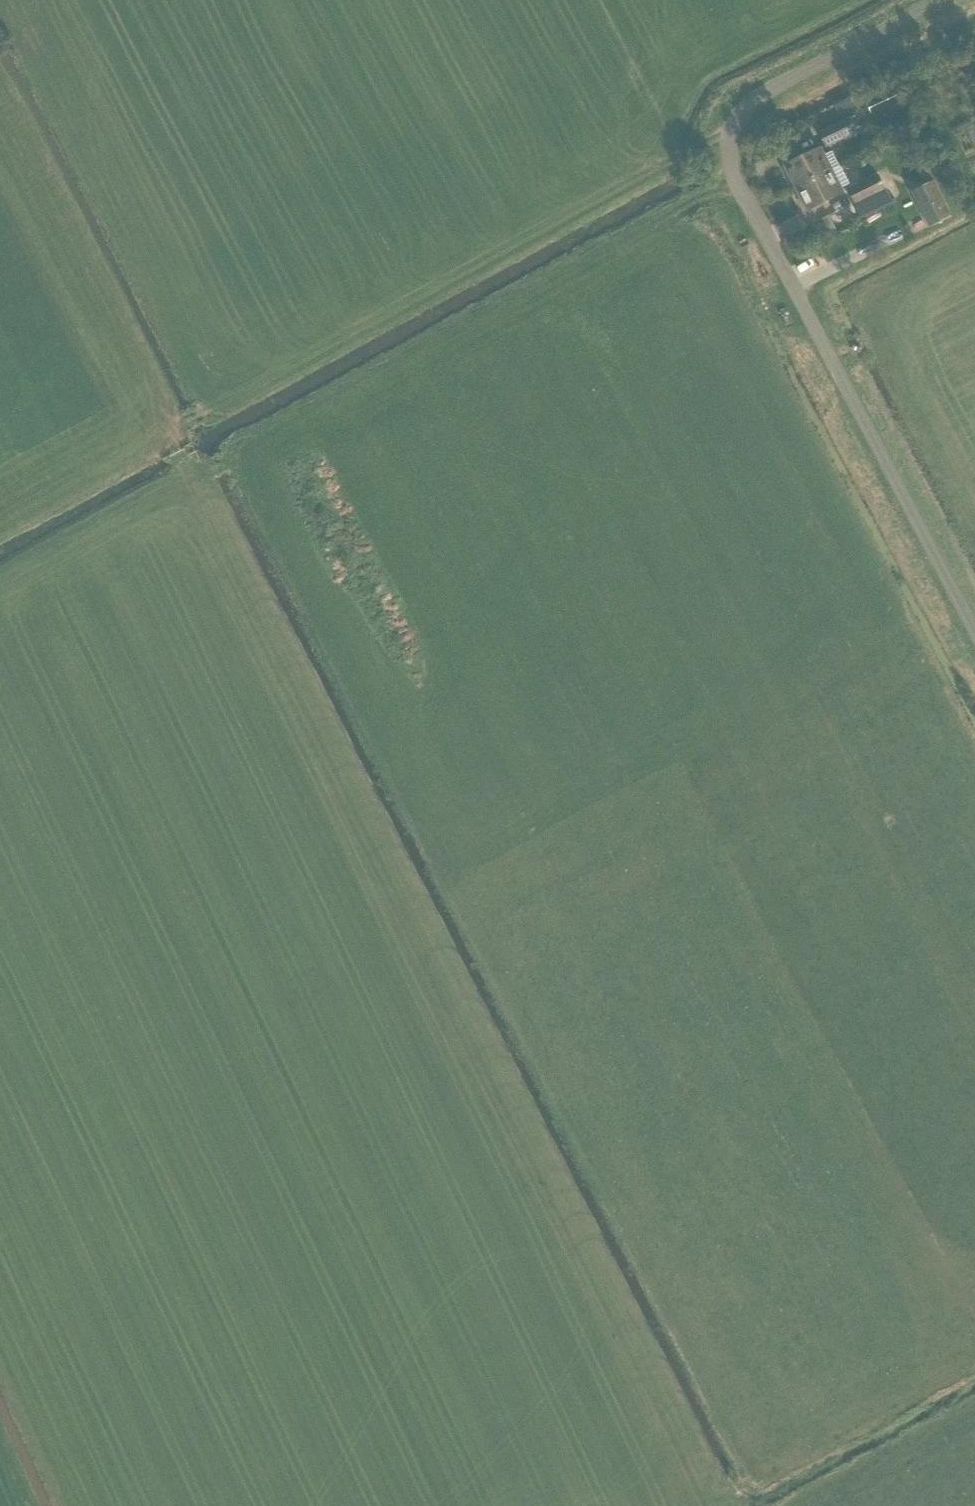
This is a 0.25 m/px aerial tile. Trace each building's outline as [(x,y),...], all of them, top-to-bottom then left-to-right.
[(901,100),(893,83),(863,96),(871,114),(901,100)] [(827,147),(859,132),(852,117),(821,132),(827,147)] [(796,189),(833,170),(822,148),(785,166),(796,189)] [(833,170),(796,189),(807,211),(844,193),(833,170)] [(893,204),(885,188),(879,174),(849,189),(855,205),(862,219),(893,204)] [(912,191),(930,227),(952,216),(934,180),(912,191)]
